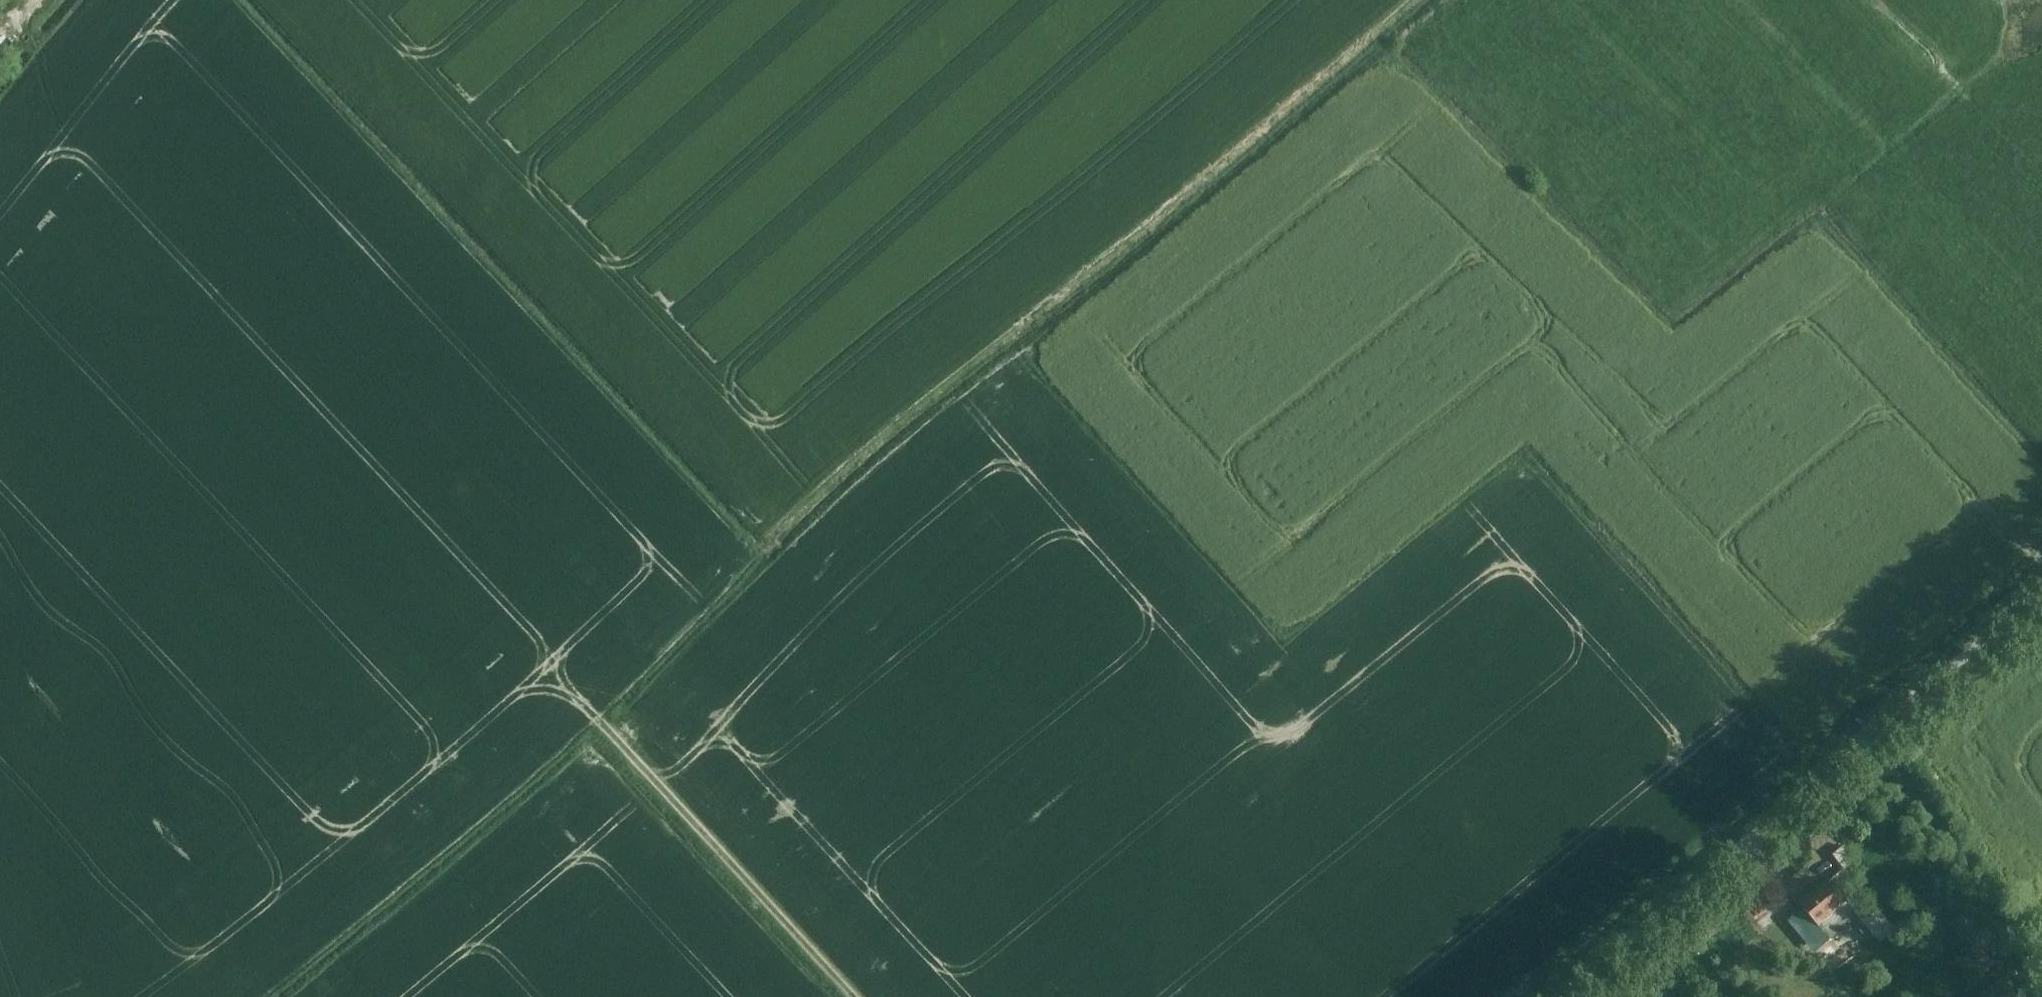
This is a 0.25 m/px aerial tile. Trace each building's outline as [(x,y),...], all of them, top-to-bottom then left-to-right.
[(1858,914),(1828,879),(1800,903),(1807,910),(1794,922),(1823,956),(1837,943),(1832,937),(1858,914)] [(1999,986),(1984,996),(2008,996),(1999,986)]
